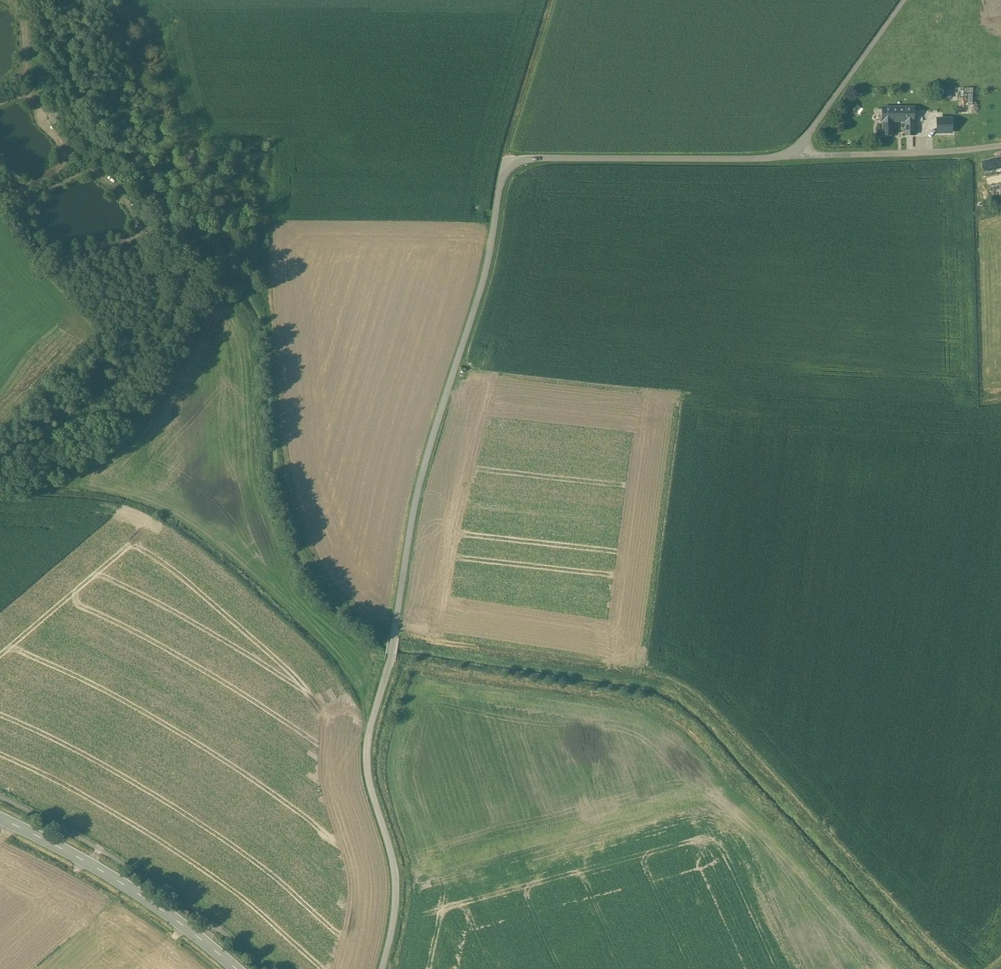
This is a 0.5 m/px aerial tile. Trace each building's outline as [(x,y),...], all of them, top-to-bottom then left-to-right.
[(991,18),(1000,15),(1000,0),(987,0),(991,18)] [(950,97),(951,89),(941,89),(941,97),(950,97)] [(960,103),(972,103),(971,91),(959,91),(960,103)] [(883,122),(883,136),(893,136),(893,121),(906,121),(914,121),(914,107),(882,108),(882,122),(883,122)] [(952,118),(937,118),(937,133),(953,133),(952,118)] [(982,159),(985,175),(1000,172),(1000,154),(982,159)]
